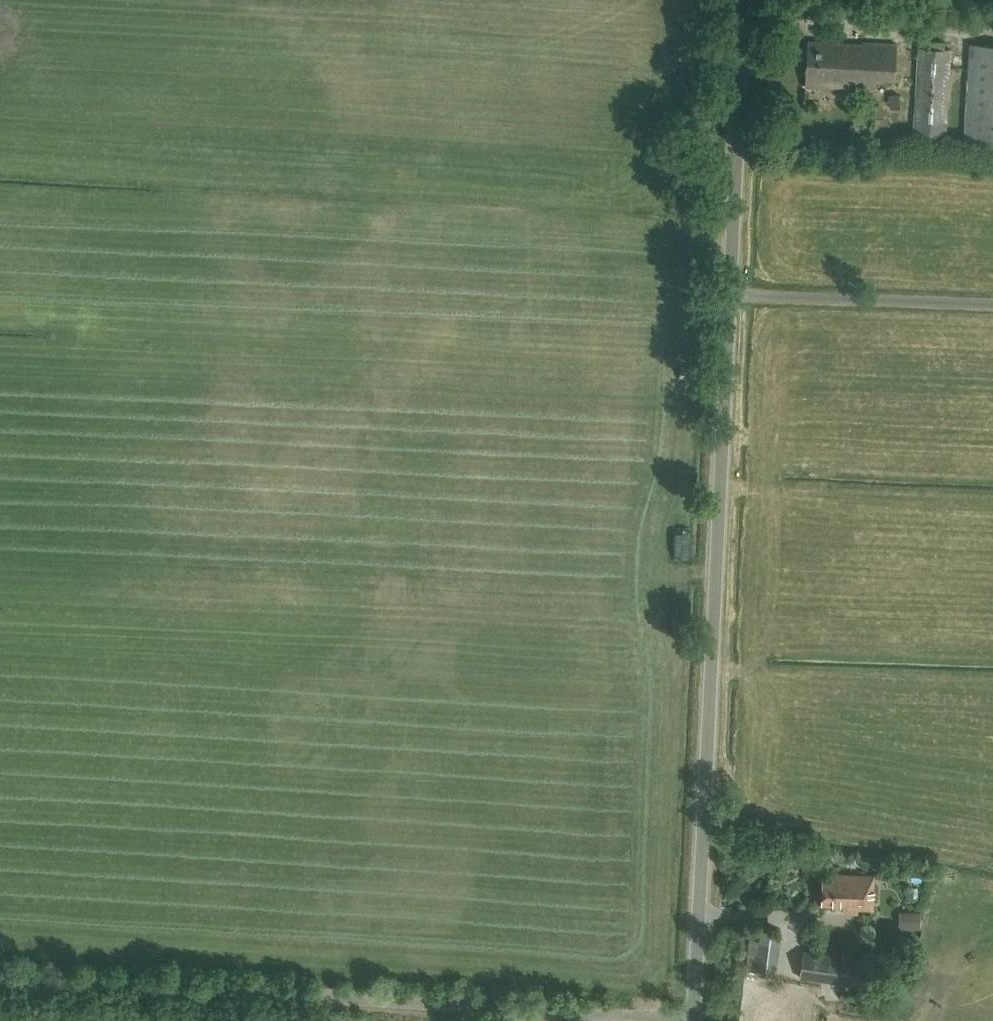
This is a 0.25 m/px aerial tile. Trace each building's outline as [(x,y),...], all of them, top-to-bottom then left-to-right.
[(808,40),(805,86),(875,90),(876,76),(894,77),(896,43),(862,41),(862,43),(808,40)] [(945,41),(929,40),(929,47),(918,46),(913,133),(946,135),(951,48),(945,48),(945,41)] [(992,145),(992,45),(969,44),(963,143),(992,145)] [(849,904),(849,908),(874,909),(875,874),(823,872),(822,903),(849,904)] [(776,972),(780,942),(759,939),(755,969),(776,972)] [(859,987),(863,958),(804,949),(800,978),(859,987)]
